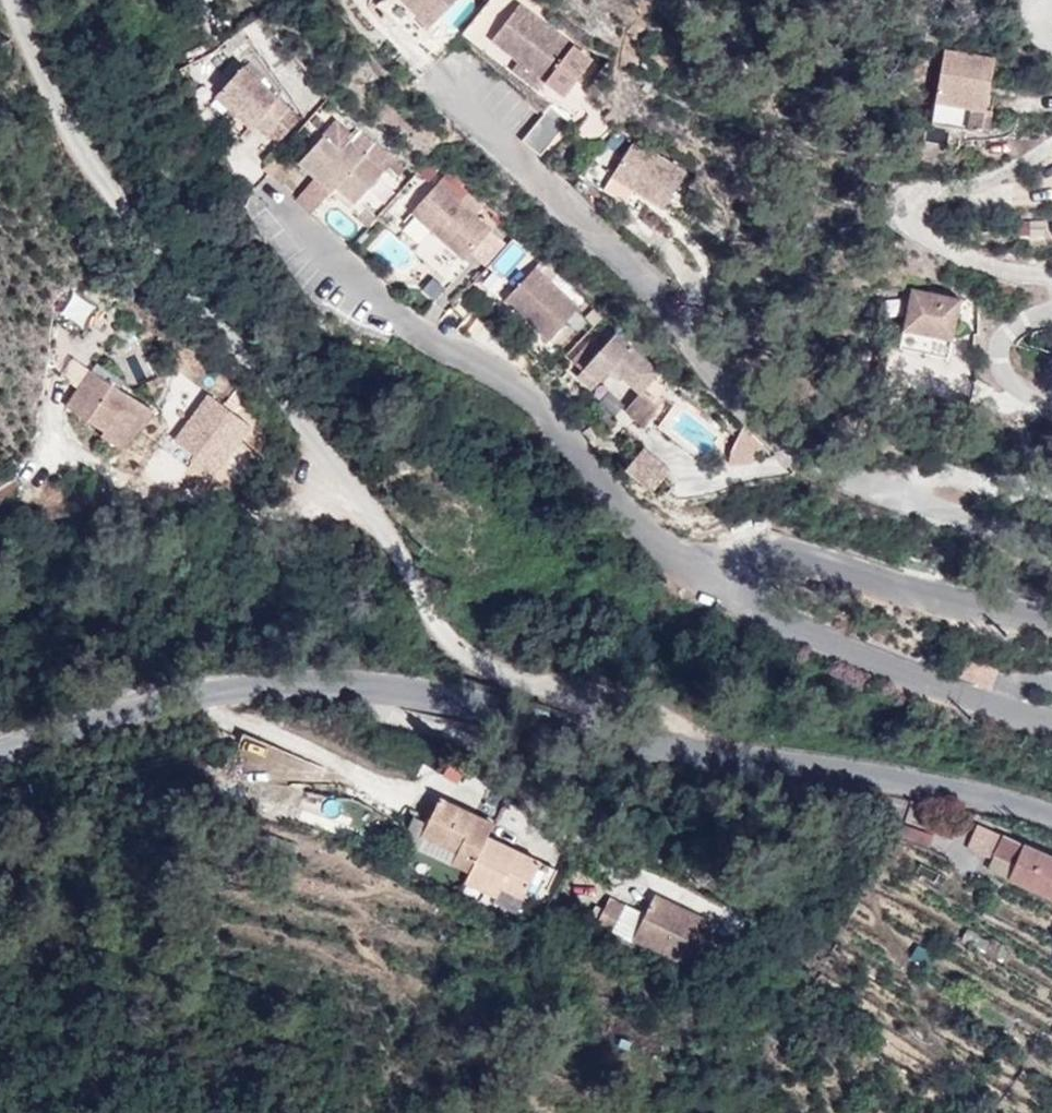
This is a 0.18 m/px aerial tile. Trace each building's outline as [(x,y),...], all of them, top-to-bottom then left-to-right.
[(378,4),(433,59),(446,45),(429,28),(456,0),(382,0),(378,4)] [(592,61),(519,5),(493,39),(520,60),(546,80),(565,95),(592,61)] [(995,58),(945,49),(932,122),(988,132),(992,109),(987,108),(995,58)] [(546,80),(520,60),(513,69),(539,89),(546,80)] [(265,77),(248,62),(244,67),(260,82),(265,77)] [(260,82),(244,67),(216,96),(250,127),(255,121),(278,142),(299,120),(288,110),(290,109),(260,82)] [(570,121),(551,106),(523,140),(541,156),(570,121)] [(354,135),(337,120),(323,136),(340,151),(354,135)] [(340,151),(323,136),(299,163),(315,178),(331,192),(336,186),(356,203),(389,166),(395,160),(359,129),(354,135),(340,151)] [(686,173),(635,140),(612,175),(663,208),(686,173)] [(405,169),(395,160),(389,166),(399,175),(405,169)] [(485,205),(448,172),(439,182),(476,215),(485,205)] [(331,192),(315,178),(296,199),(312,214),(331,192)] [(465,260),(492,230),(476,215),(439,182),(412,212),(465,260)] [(366,206),(356,217),(367,227),(377,216),(366,206)] [(661,225),(646,214),(641,221),(655,232),(661,225)] [(513,239),(488,264),(504,280),(529,255),(513,239)] [(559,275),(543,260),(506,299),(549,340),(579,309),(551,283),(559,275)] [(961,299),(913,289),(900,348),(948,358),(961,299)] [(604,314),(596,307),(587,317),(594,324),(604,314)] [(660,372),(616,333),(601,350),(591,341),(572,361),(583,371),(578,375),(593,389),(612,367),(641,393),(642,392),(660,372)] [(136,381),(151,373),(139,350),(124,359),(136,381)] [(68,365),(101,382),(106,371),(74,354),(68,365)] [(133,398),(101,382),(68,365),(50,405),(113,438),(133,398)] [(659,407),(642,392),(641,393),(626,409),(646,427),(659,407)] [(765,444),(744,424),(731,451),(729,463),(752,462),(765,444)] [(666,473),(640,452),(627,469),(653,490),(666,473)] [(494,823),(440,797),(428,823),(415,818),(405,840),(421,848),(426,838),(458,853),(453,863),(470,872),(487,836),(494,823)] [(978,825),(967,849),(992,860),(994,856),(1015,866),(1009,880),(1051,898),(1051,857),(978,825)] [(915,845),(919,832),(902,826),(898,839),(915,845)] [(930,850),(934,837),(919,832),(915,845),(930,850)] [(541,862),(487,836),(470,872),(466,882),(497,897),(502,888),(524,899),(531,883),(541,862)] [(458,853),(426,838),(421,848),(453,863),(458,853)] [(1009,880),(1015,866),(994,856),(992,860),(988,870),(1009,880)] [(547,890),(557,869),(541,862),(531,883),(547,890)] [(714,925),(654,896),(646,914),(634,938),(693,967),(714,925)] [(612,933),(625,904),(610,897),(596,928),(611,935),(612,933)] [(634,938),(646,914),(625,904),(612,933),(632,943),(634,938)]
